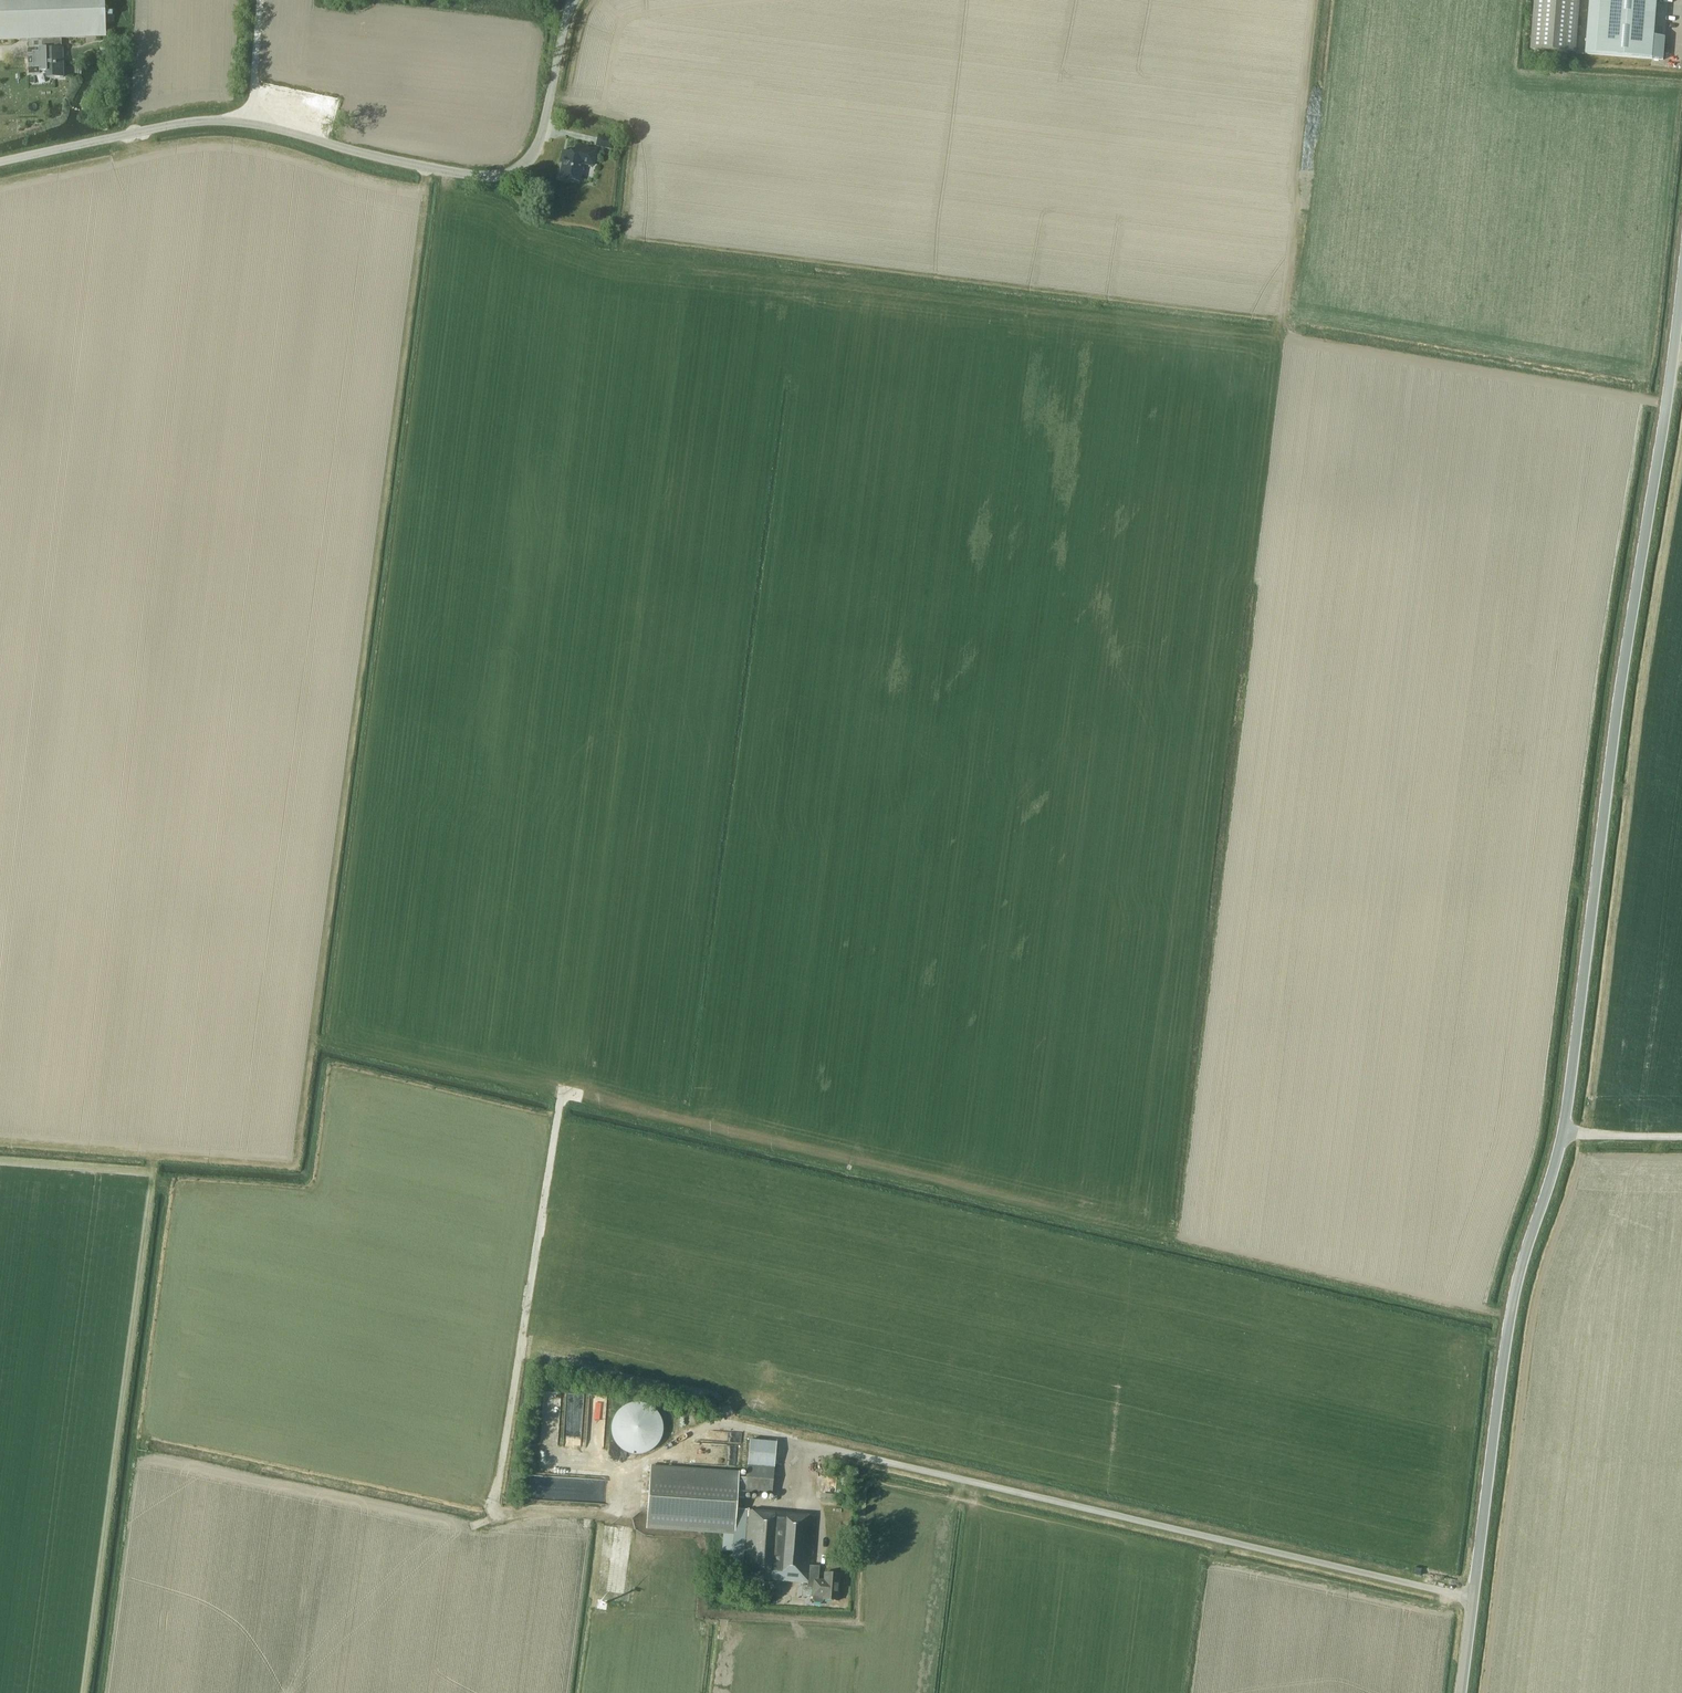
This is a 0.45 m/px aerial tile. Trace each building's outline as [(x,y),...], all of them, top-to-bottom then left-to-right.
[(61,38),(73,38),(73,43),(84,43),(84,37),(106,37),(105,0),(0,0),(0,40),(42,39),(42,49),(29,49),(29,73),(39,73),(47,73),(47,77),(63,77),(63,48),(61,48),(61,38)] [(1580,0),(1534,0),(1530,49),(1576,53),(1580,0)] [(1585,54),(1663,60),(1665,37),(1654,36),(1657,0),(1590,0),(1585,54)] [(612,136),(605,135),(605,138),(598,136),(596,146),(612,149),(614,140),(612,139),(612,136)] [(583,163),(593,165),(596,150),(576,146),(575,154),(562,151),(559,162),(563,163),(560,178),(578,182),(583,163)] [(660,1450),(657,1405),(615,1408),(618,1453),(660,1450)] [(746,1491),(772,1494),(776,1443),(750,1441),(746,1491)] [(731,1567),(745,1568),(745,1578),(808,1582),(807,1588),(813,1589),(812,1597),(813,1597),(813,1601),(814,1603),(821,1603),(823,1602),(823,1600),(838,1601),(840,1575),(825,1573),(824,1581),(818,1580),(820,1567),(812,1566),(815,1517),(736,1512),(739,1475),(650,1469),(646,1526),(733,1532),(731,1567)] [(835,1503),(835,1494),(822,1493),(822,1502),(835,1503)] [(1422,1569),(1414,1567),(1413,1574),(1420,1575),(1422,1569)]
